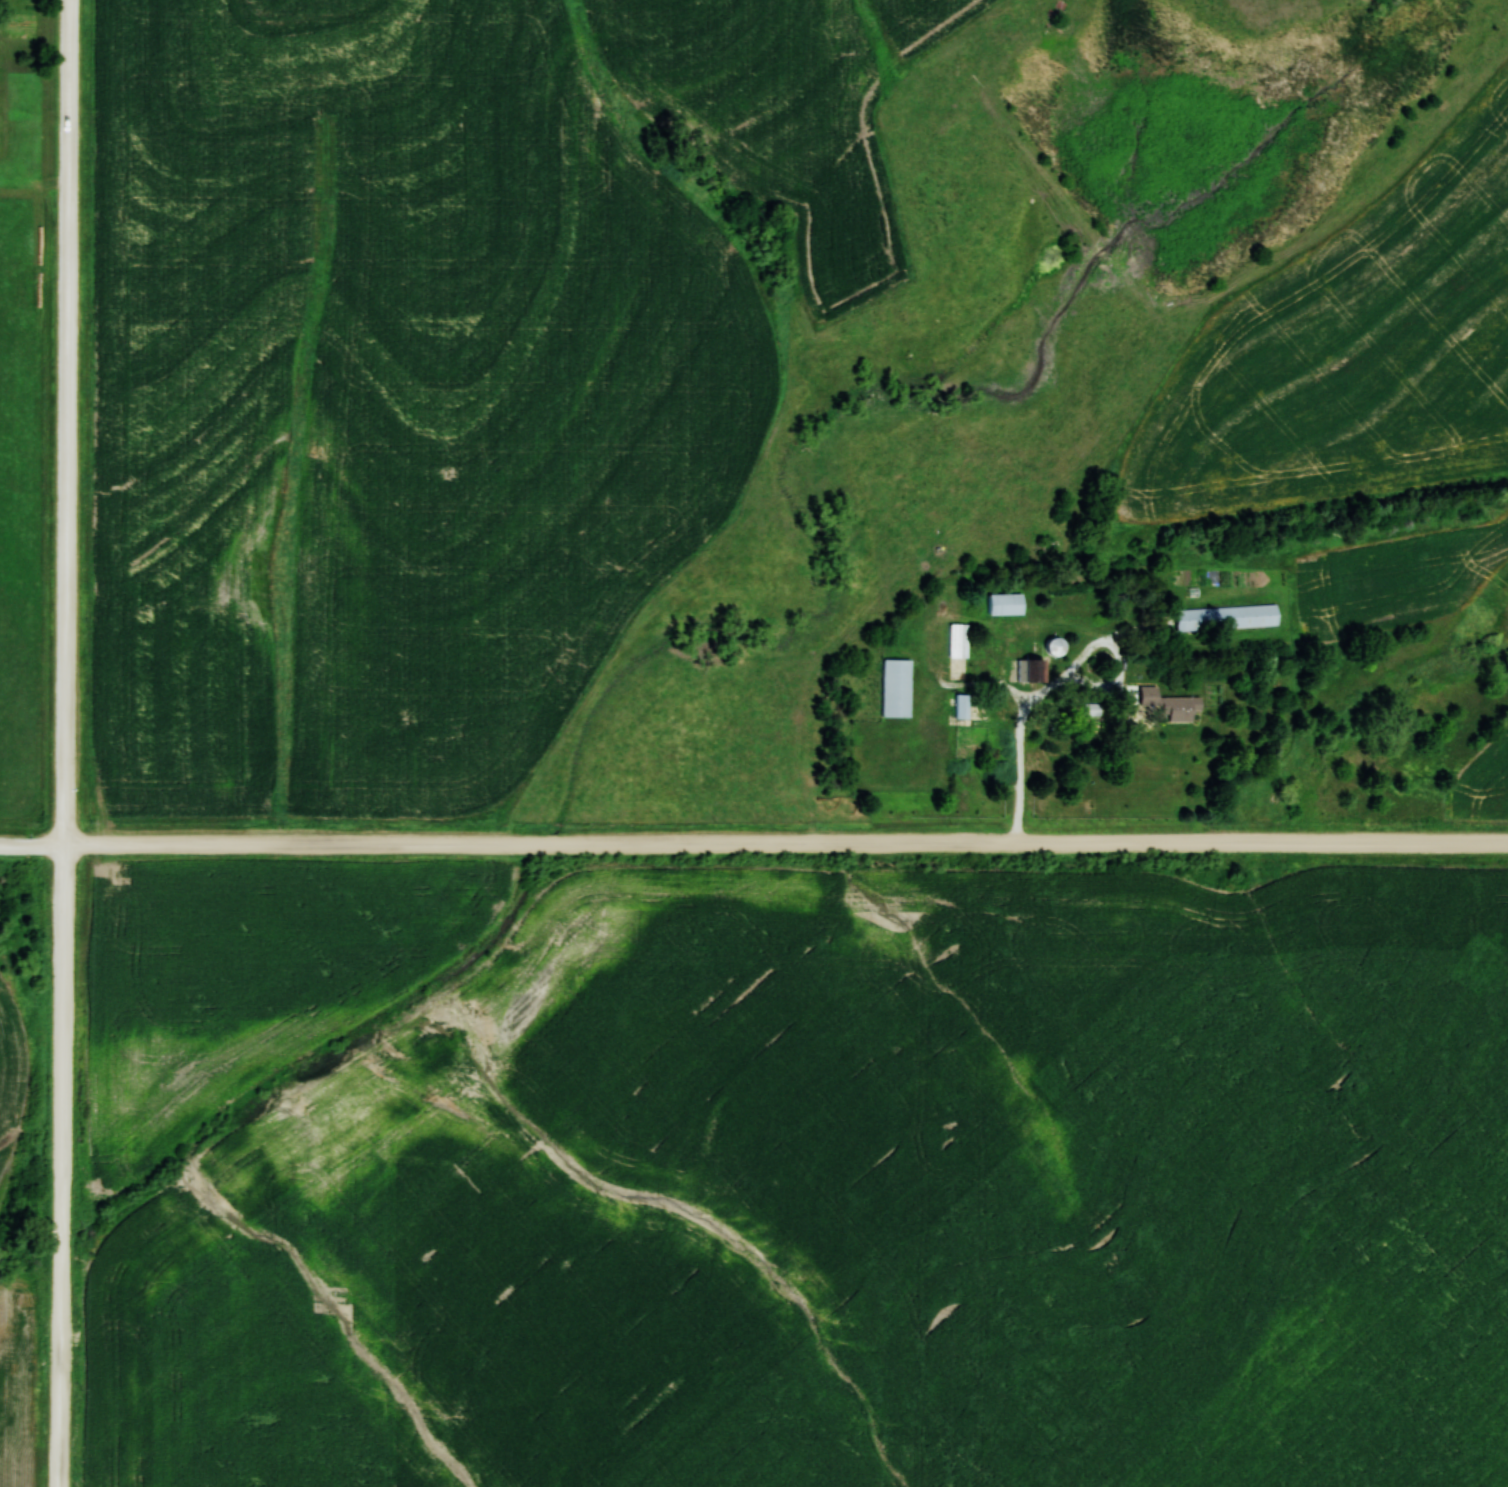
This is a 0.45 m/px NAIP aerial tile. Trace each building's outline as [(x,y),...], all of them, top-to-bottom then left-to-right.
[(1024,615),(1024,593),(989,593),(989,615),(1024,615)] [(1280,627),(1279,606),(1173,610),(1174,631),(1280,627)] [(1066,639),(1051,638),(1050,655),(1065,655),(1066,639)] [(912,717),(912,659),(882,659),(882,717),(912,717)] [(1048,681),(1048,659),(1020,659),(1020,682),(1048,681)] [(1160,697),(1160,686),(1139,686),(1139,707),(1164,706),(1164,722),(1194,721),(1194,711),(1203,711),(1203,697),(1160,697)] [(958,718),(969,718),(969,693),(958,693),(958,718)]
